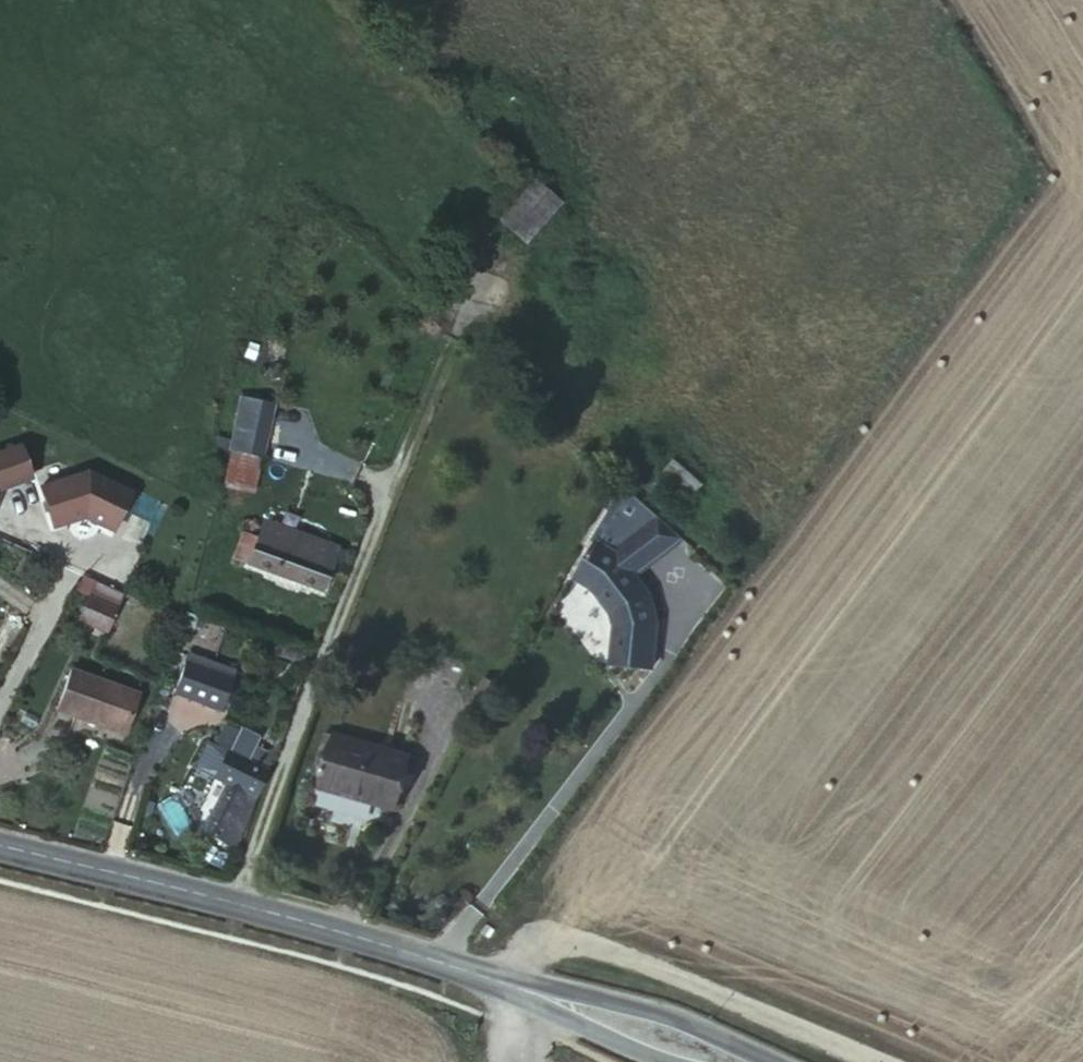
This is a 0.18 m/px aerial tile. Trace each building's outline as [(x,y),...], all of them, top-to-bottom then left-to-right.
[(531,157),(517,144),(510,151),(522,164),(531,157)] [(516,203),(535,182),(528,176),(510,196),(516,203)] [(535,181),(535,182),(516,203),(499,222),(523,244),(559,204),(535,181)] [(237,396),(229,450),(264,455),(272,401),(237,396)] [(29,479),(18,448),(0,454),(0,490),(29,479)] [(233,453),(227,483),(253,490),(260,459),(233,453)] [(674,460),(661,475),(690,500),(703,485),(674,460)] [(39,489),(53,527),(84,516),(106,527),(124,491),(85,472),(39,489)] [(690,500),(661,475),(652,484),(681,510),(690,500)] [(622,504),(629,493),(623,487),(589,542),(596,546),(622,504)] [(649,521),(654,515),(629,493),(622,504),(641,530),(649,521)] [(641,530),(622,504),(596,546),(575,580),(590,589),(610,614),(614,627),(610,663),(651,667),(657,623),(651,594),(635,576),(661,556),(641,530)] [(649,521),(675,545),(682,541),(654,515),(649,521)] [(248,517),(242,533),(257,539),(264,523),(248,517)] [(675,545),(649,521),(641,530),(661,556),(675,545)] [(319,589),(329,567),(322,563),(329,547),(293,533),(264,523),(257,539),(242,533),(232,557),(319,589)] [(329,567),(335,550),(329,547),(322,563),(329,567)] [(94,582),(80,575),(73,587),(88,594),(94,582)] [(104,632),(122,594),(94,582),(85,602),(80,600),(75,611),(80,613),(77,620),(104,632)] [(174,692),(220,709),(234,671),(188,654),(174,692)] [(137,694),(69,671),(55,712),(123,733),(137,694)] [(392,808),(394,808),(408,757),(334,736),(319,788),(392,808)] [(218,782),(233,755),(226,752),(213,779),(218,782)] [(199,832),(232,848),(244,826),(268,771),(233,755),(218,782),(224,784),(199,832)]
